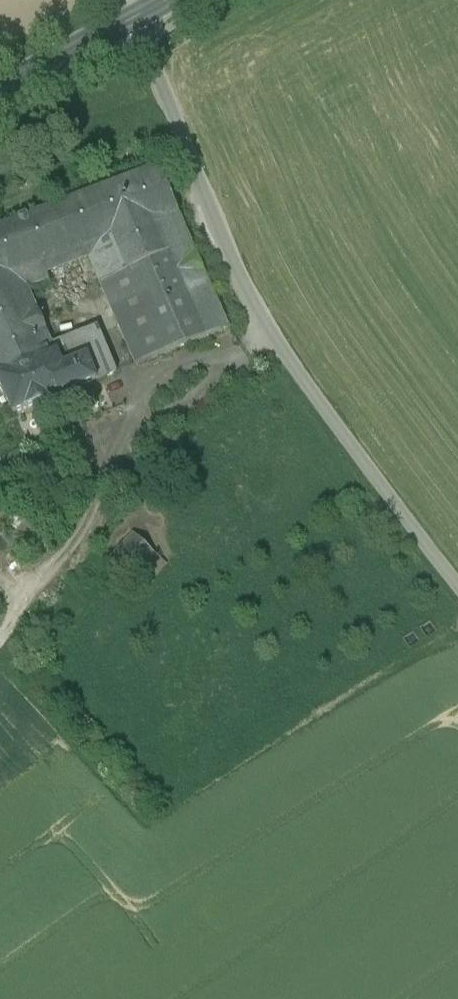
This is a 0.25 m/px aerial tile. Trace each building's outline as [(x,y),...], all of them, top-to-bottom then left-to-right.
[(161,164),(52,207),(71,254),(85,248),(112,237),(127,273),(170,255),(194,246),(161,164)] [(45,265),(71,254),(52,207),(0,228),(0,283),(45,265)] [(85,248),(99,284),(127,273),(112,237),(85,248)] [(194,246),(170,255),(204,339),(229,329),(194,246)] [(170,255),(127,273),(160,356),(204,339),(170,255)] [(50,357),(40,333),(47,330),(31,290),(52,282),(45,265),(0,283),(0,377),(50,357)] [(160,356),(127,273),(99,284),(134,367),(160,356)] [(108,351),(87,359),(96,383),(118,375),(108,351)] [(0,377),(0,384),(13,416),(96,383),(87,359),(60,369),(55,357),(50,357),(0,377)] [(166,563),(132,531),(108,556),(142,589),(166,563)]
